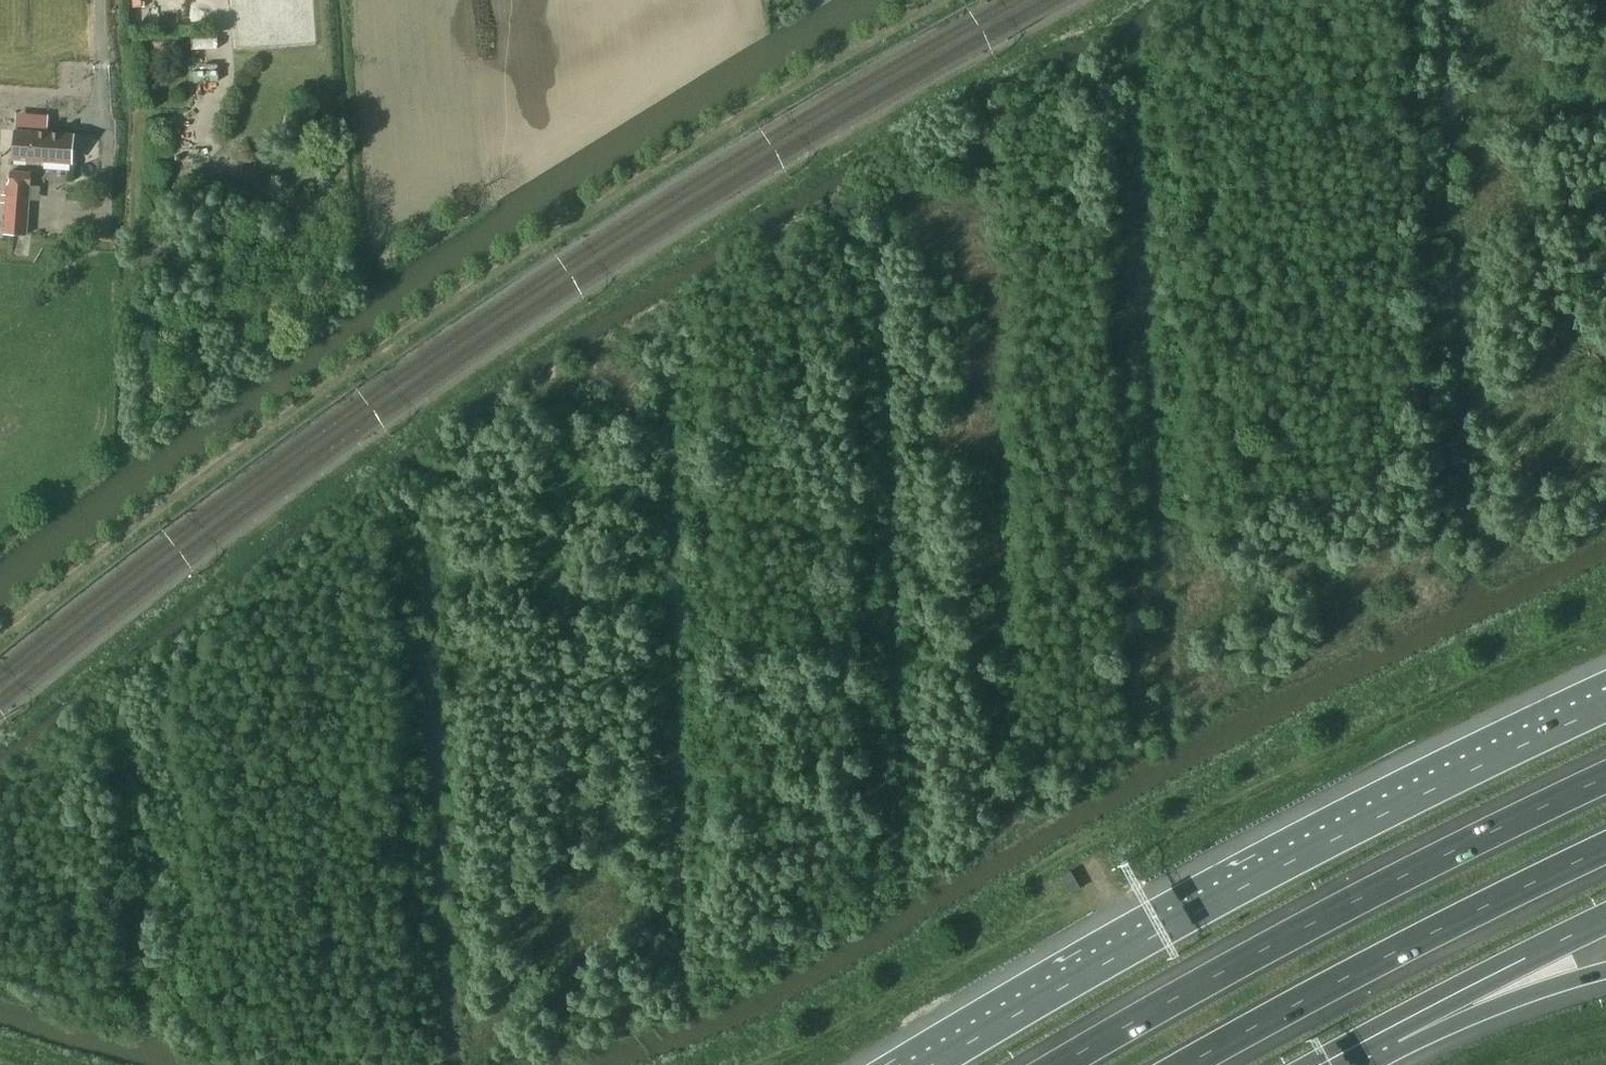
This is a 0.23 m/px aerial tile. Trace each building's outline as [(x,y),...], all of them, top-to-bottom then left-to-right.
[(74,134),(16,130),(14,159),(72,163),(74,134)] [(8,184),(4,234),(27,236),(32,172),(10,170),(9,184),(8,184)] [(1070,871),(1061,876),(1070,894),(1080,888),(1070,871)]
